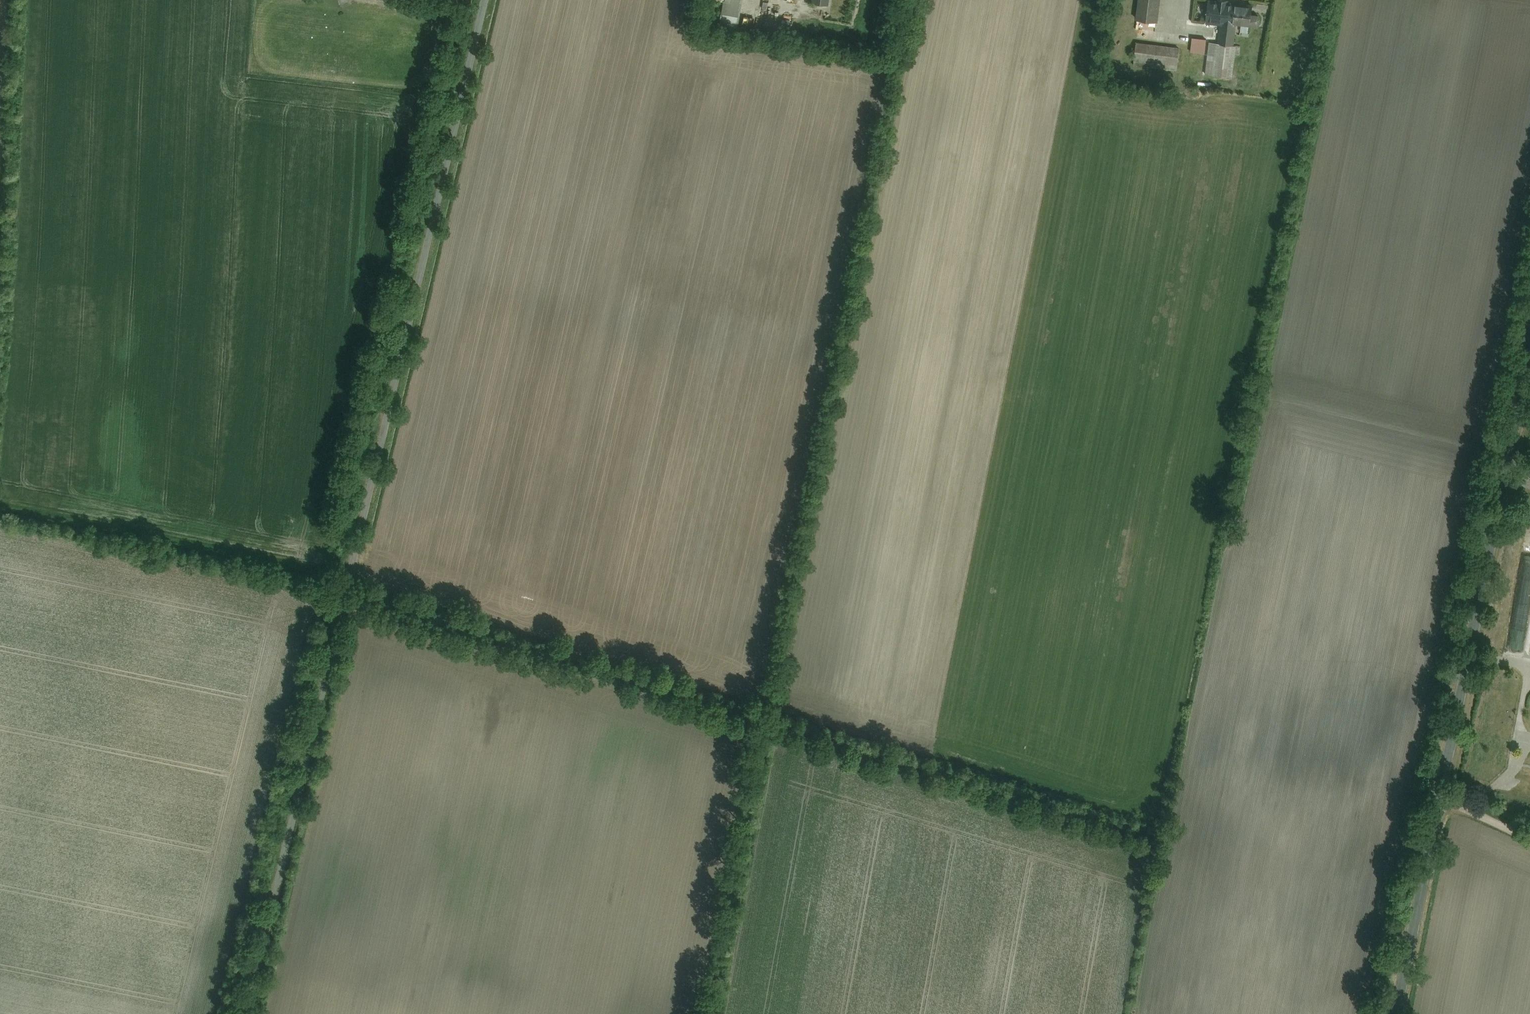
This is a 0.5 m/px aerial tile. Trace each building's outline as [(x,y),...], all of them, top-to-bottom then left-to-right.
[(716,11),(738,14),(740,0),(718,0),(716,11)] [(1137,22),(1157,25),(1160,0),(1139,0),(1137,22)] [(1210,47),(1206,78),(1231,81),(1236,30),(1257,33),(1259,17),(1253,17),(1254,7),(1210,2),(1207,27),(1222,28),(1220,48),(1210,47)] [(1191,37),(1191,52),(1206,52),(1206,37),(1191,37)] [(1137,46),(1134,69),(1176,74),(1179,51),(1137,46)] [(1528,600),(1518,601),(1519,609),(1529,609),(1528,600)]
